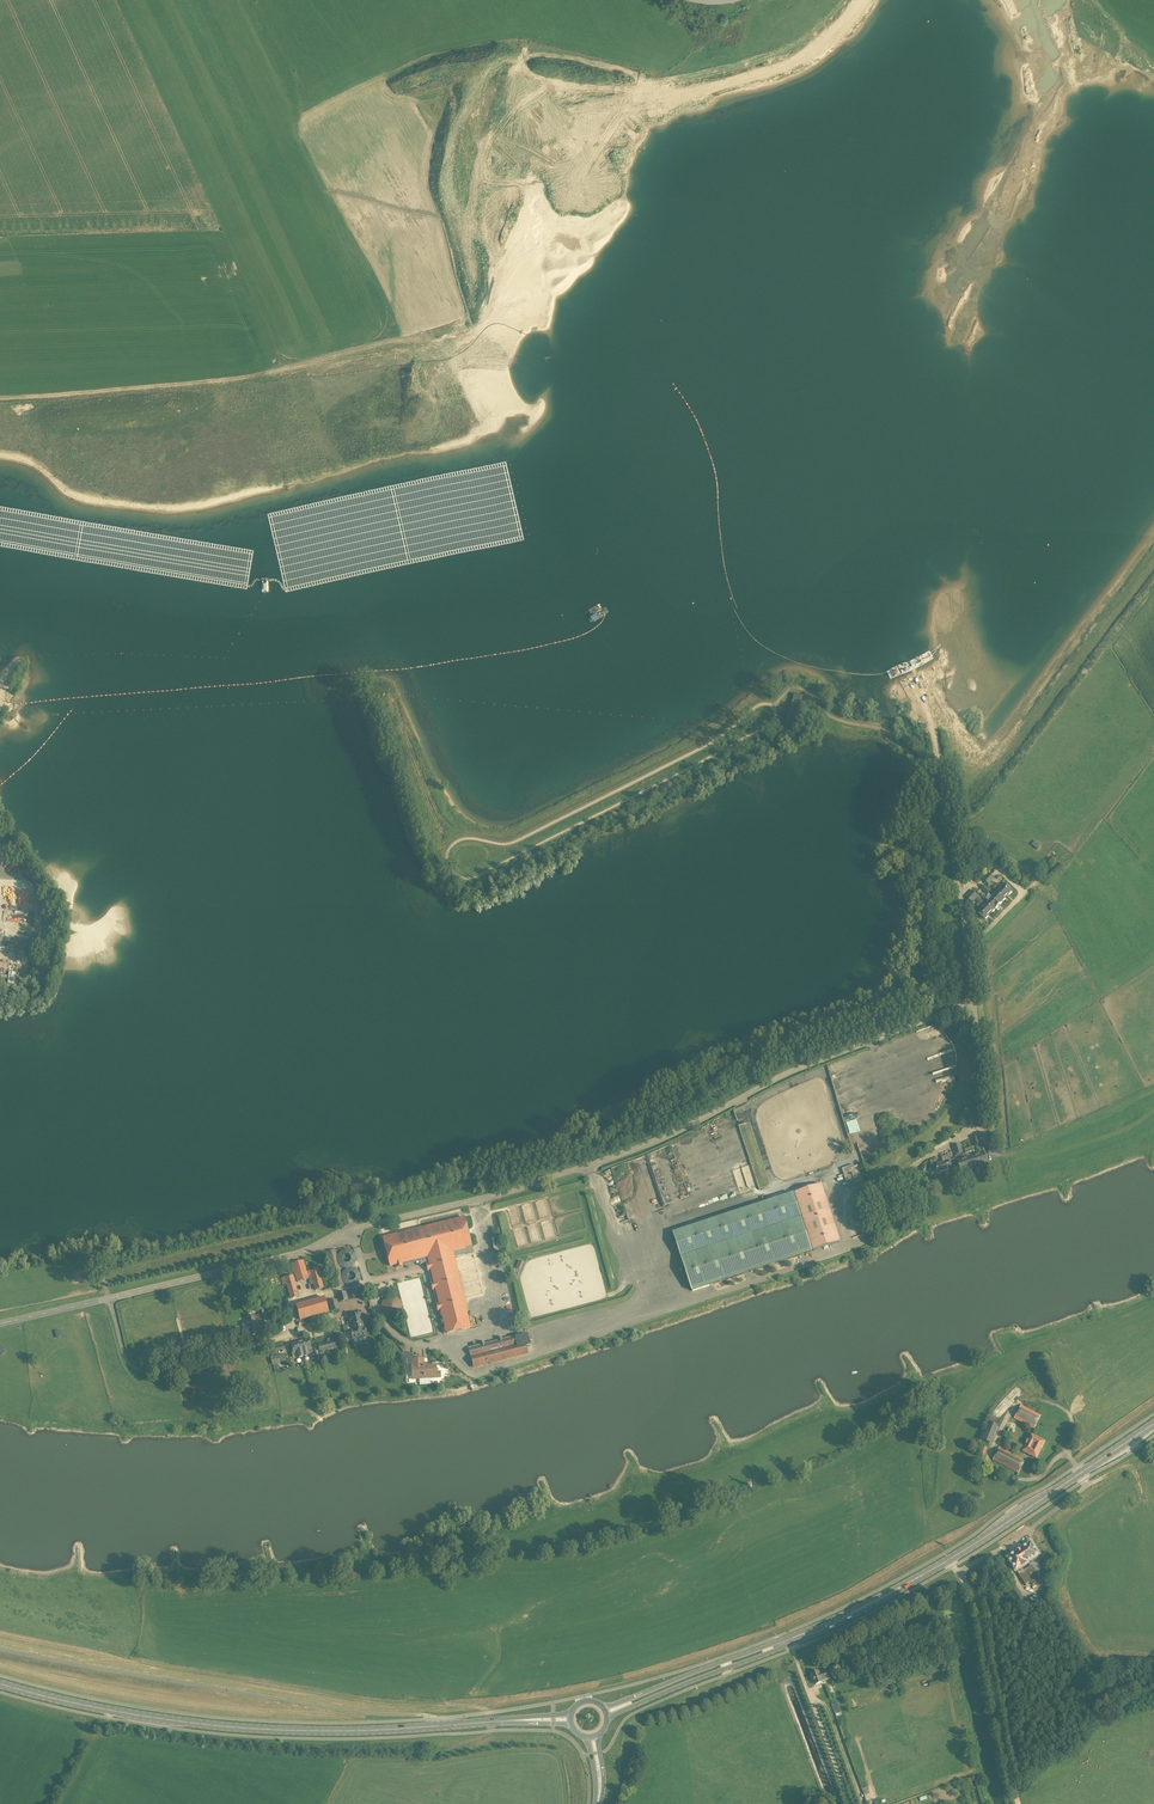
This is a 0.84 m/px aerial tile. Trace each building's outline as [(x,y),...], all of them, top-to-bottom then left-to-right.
[(942,558),(935,561),(938,566),(944,563),(942,558)] [(794,728),(802,695),(794,693),(786,726),(794,728)] [(986,876),(992,882),(995,879),(989,873),(986,876)] [(992,882),(986,876),(983,879),(989,885),(992,882)] [(1005,884),(1000,890),(1007,897),(1013,891),(1005,884)] [(990,891),(984,885),(981,888),(987,894),(990,891)] [(972,890),(969,893),(975,900),(978,896),(972,890)] [(1000,890),(994,895),(1002,902),(1007,897),(1000,890)] [(975,900),(969,893),(966,897),(972,903),(975,900)] [(1002,902),(994,895),(989,901),(996,908),(1002,902)] [(996,908),(989,901),(983,907),(991,914),(996,908)] [(991,914),(983,907),(978,912),(985,919),(991,914)] [(980,1136),(972,1139),(974,1147),(982,1145),(980,1136)] [(953,1147),(956,1155),(964,1152),(961,1144),(953,1147)] [(984,1152),(971,1156),(975,1167),(988,1163),(984,1152)] [(944,1163),(941,1163),(944,1172),(952,1170),(950,1166),(952,1165),(949,1155),(942,1157),(944,1163)] [(975,1167),(971,1156),(958,1160),(961,1172),(975,1167)] [(944,1172),(941,1163),(939,1164),(937,1159),(931,1161),(934,1171),(935,1170),(937,1174),(944,1172)] [(849,1167),(853,1180),(859,1178),(854,1165),(849,1167)] [(843,1169),(849,1187),(860,1184),(859,1178),(853,1180),(849,1167),(843,1169)] [(813,1252),(804,1224),(805,1224),(814,1252),(841,1243),(823,1185),(674,1233),(693,1291),(813,1252)] [(866,1201),(866,1195),(863,1188),(861,1188),(851,1192),(851,1198),(855,1209),(849,1211),(849,1220),(850,1221),(856,1221),(856,1220),(856,1218),(857,1218),(857,1213),(861,1211),(861,1207),(863,1206),(863,1202),(866,1201)] [(464,1218),(383,1238),(390,1266),(427,1257),(447,1333),(470,1327),(451,1251),(471,1246),(464,1218)] [(326,1253),(336,1289),(343,1287),(333,1251),(326,1253)] [(303,1261),(293,1264),(298,1282),(309,1279),(303,1261)] [(319,1269),(311,1271),(316,1290),(324,1288),(319,1269)] [(285,1277),(291,1299),(299,1297),(293,1275),(285,1277)] [(348,1300),(346,1292),(338,1295),(340,1303),(348,1300)] [(399,1300),(395,1297),(389,1296),(384,1299),(381,1303),(381,1309),(383,1314),(387,1317),(393,1317),(398,1315),(401,1310),(402,1305),(399,1300)] [(329,1313),(325,1298),(296,1306),(300,1321),(329,1313)] [(329,1302),(332,1312),(340,1310),(337,1300),(329,1302)] [(251,1336),(259,1334),(256,1321),(262,1320),(263,1326),(267,1325),(264,1311),(260,1312),(261,1315),(247,1318),(248,1322),(246,1322),(245,1324),(246,1331),(248,1333),(250,1332),(251,1336)] [(351,1332),(353,1339),(367,1336),(365,1328),(361,1311),(348,1314),(348,1316),(345,1316),(348,1326),(350,1326),(352,1331),(351,1332)] [(515,1336),(469,1348),(474,1368),(474,1367),(528,1353),(526,1346),(530,1345),(527,1334),(523,1335),(515,1337),(515,1336)] [(310,1340),(301,1342),(304,1358),(309,1356),(308,1354),(313,1353),(312,1349),(312,1350),(310,1340)] [(319,1345),(320,1352),(340,1347),(339,1342),(337,1342),(337,1341),(334,1342),(333,1340),(328,1341),(329,1343),(319,1345)] [(304,1358),(301,1342),(292,1344),(294,1353),(292,1353),(293,1357),(299,1356),(299,1359),(304,1358)] [(412,1365),(413,1379),(441,1378),(441,1372),(437,1373),(436,1365),(424,1366),(424,1359),(412,1359),(412,1365)] [(1035,1430),(1042,1416),(1022,1405),(1015,1419),(1035,1430)] [(990,1443),(1000,1420),(989,1415),(987,1421),(979,1439),(990,1443)] [(1037,1459),(1046,1442),(1032,1435),(1023,1452),(1037,1459)] [(984,1456),(987,1448),(981,1445),(978,1453),(984,1456)] [(1026,1460),(1010,1452),(1012,1449),(1007,1447),(1006,1450),(1000,1447),(993,1460),(1019,1474),(1026,1460)] [(1031,1542),(1007,1557),(1016,1570),(1026,1585),(1031,1581),(1033,1585),(1041,1580),(1037,1574),(1038,1573),(1039,1572),(1039,1571),(1040,1570),(1040,1568),(1040,1567),(1039,1566),(1038,1565),(1037,1564),(1036,1563),(1035,1563),(1034,1562),(1032,1562),(1031,1563),(1030,1563),(1029,1564),(1028,1563),(1028,1562),(1027,1561),(1039,1554),(1031,1542)] [(1006,1585),(1010,1582),(1006,1576),(1002,1579),(1006,1585)] [(1017,1603),(1024,1598),(1016,1586),(1009,1590),(1017,1603)] [(812,1673),(816,1684),(822,1682),(822,1681),(829,1678),(826,1670),(819,1673),(818,1671),(812,1673)] [(842,1715),(838,1703),(832,1705),(836,1717),(842,1715)]
